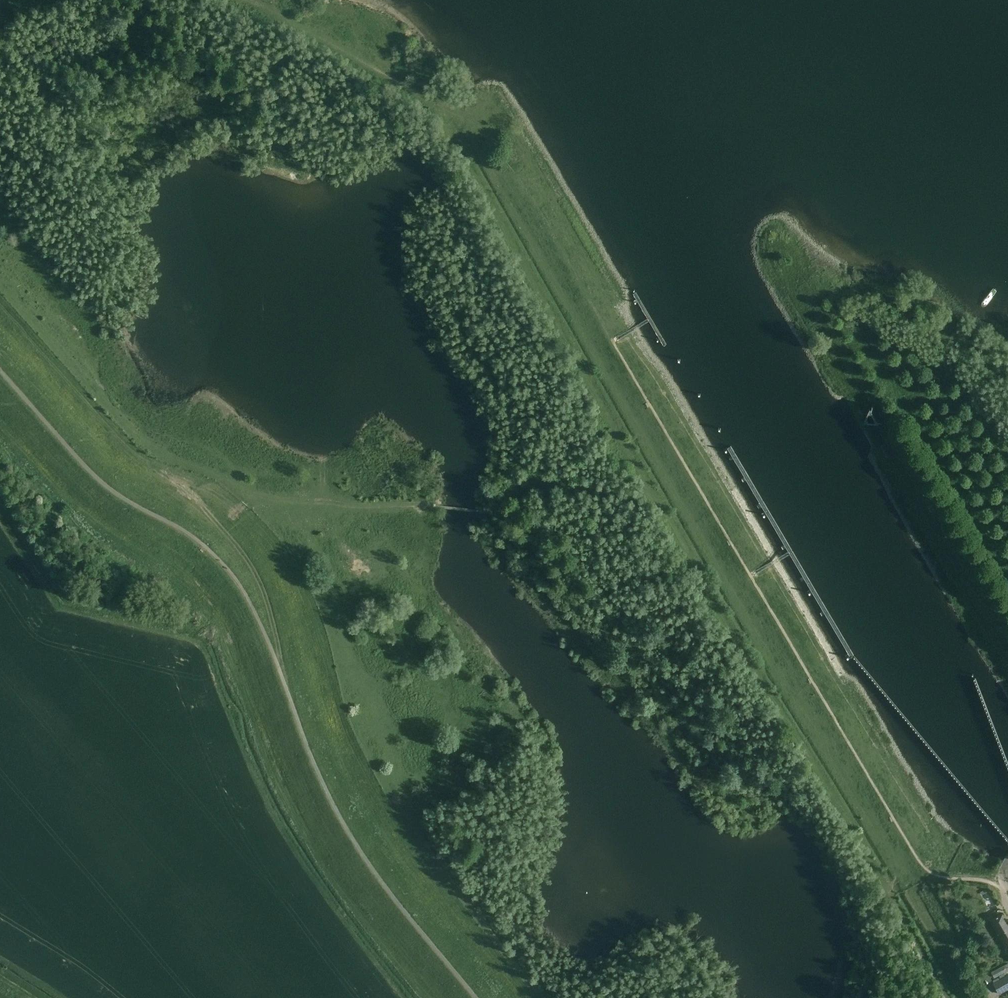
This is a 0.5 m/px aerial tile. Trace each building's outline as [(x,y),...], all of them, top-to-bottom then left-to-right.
[(1003,913),(990,920),(1007,948),(1007,927),(1005,921),(1007,920),(1003,913)] [(991,972),(994,978),(1007,971),(1007,965),(1007,963),(991,972)] [(1007,976),(998,980),(997,978),(993,981),(994,983),(993,983),(998,994),(1007,989),(1007,977),(1007,976)]
